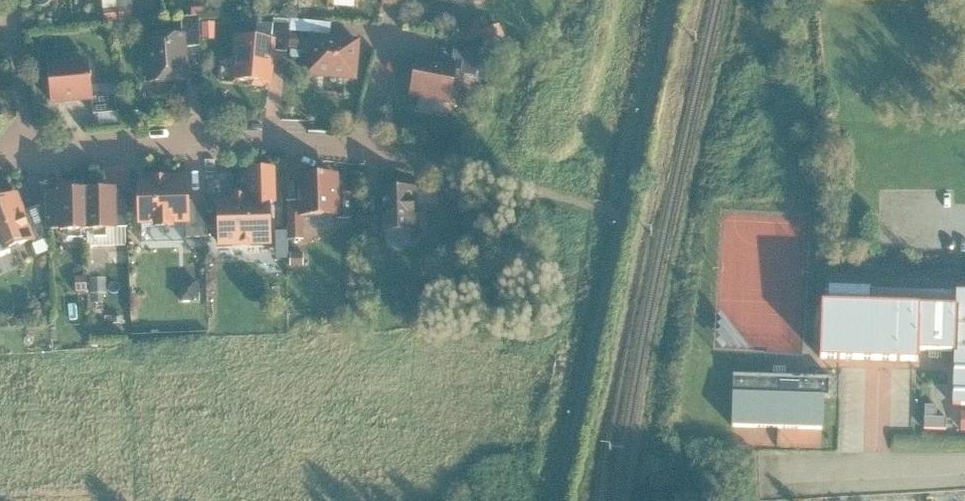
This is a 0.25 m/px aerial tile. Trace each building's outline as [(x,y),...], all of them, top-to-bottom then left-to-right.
[(183,22),(183,40),(184,51),(200,50),(199,22),(183,22)] [(273,26),(272,46),(276,46),(275,54),(286,55),(288,27),(273,26)] [(357,85),(360,43),(308,38),(305,81),(357,85)] [(184,51),(183,40),(143,42),(145,89),(186,86),(184,51)] [(275,54),(276,46),(272,46),(237,44),(234,85),(273,88),(275,54)] [(484,53),(455,48),(452,63),(482,68),(484,53)] [(450,110),(458,68),(417,60),(408,101),(450,110)] [(88,63),(48,66),(52,103),(92,99),(88,63)] [(119,102),(92,105),(93,118),(120,116),(119,102)] [(273,201),(273,167),(247,167),(248,197),(217,198),(218,246),(271,245),(270,201),(273,201)] [(340,192),(339,172),(298,174),(299,200),(300,214),(303,214),(336,214),(336,220),(352,219),(351,192),(340,192)] [(185,223),(187,223),(187,201),(187,179),(136,180),(137,224),(151,224),(151,226),(173,226),(173,223),(185,223)] [(418,231),(417,187),(378,188),(379,217),(379,231),(385,231),(418,231)] [(114,188),(83,189),(84,229),(115,228),(114,192),(114,188)] [(83,189),(44,190),(44,203),(46,230),(84,229),(83,189)] [(16,191),(0,197),(0,254),(30,241),(34,240),(23,210),(16,191)] [(125,192),(114,192),(115,228),(126,228),(125,192)] [(300,214),(299,200),(287,200),(288,240),(304,239),(303,214),(300,214)] [(206,201),(187,201),(187,223),(185,223),(186,237),(206,237),(206,201)] [(44,203),(23,210),(34,240),(30,241),(31,244),(46,238),(46,230),(44,203)] [(379,231),(379,217),(367,217),(368,258),(386,258),(385,231),(379,231)] [(302,254),(291,254),(291,267),(302,267),(302,254)] [(105,280),(91,281),(91,295),(105,295),(105,280)] [(201,281),(181,281),(181,300),(201,300),(201,281)] [(829,292),(829,307),(823,307),(822,363),(918,364),(919,354),(956,355),(956,405),(964,406),(964,294),(829,292)] [(829,380),(733,376),(731,428),(823,431),(824,400),(828,400),(829,380)]
